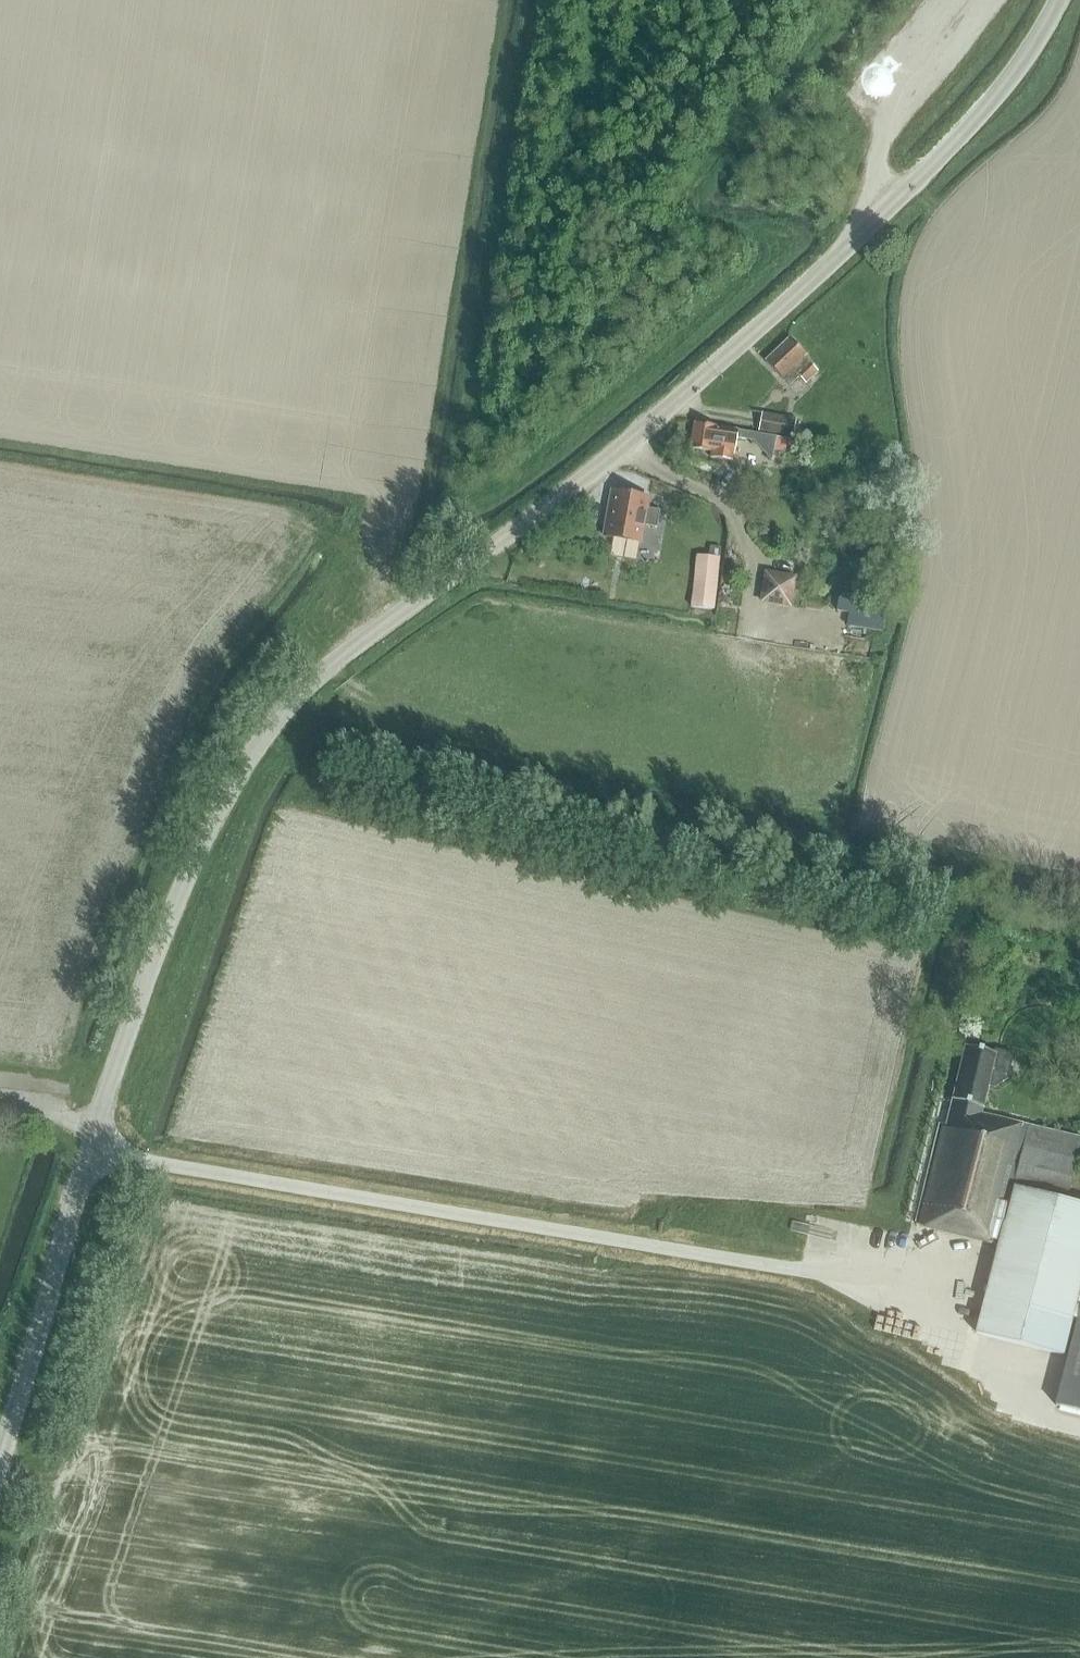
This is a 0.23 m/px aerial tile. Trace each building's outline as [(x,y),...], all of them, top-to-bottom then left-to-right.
[(804,383),(816,371),(803,356),(805,355),(789,338),(765,361),(781,378),(789,386),(798,377),(804,383)] [(793,437),(797,418),(763,412),(759,431),(793,437)] [(750,439),(751,433),(694,423),(690,448),(711,451),(710,458),(732,462),(736,437),(750,439)] [(810,439),(822,442),(824,429),(812,427),(810,439)] [(660,510),(647,508),(649,498),(611,491),(603,535),(641,542),(644,525),(657,527),(660,510)] [(691,608),(713,610),(719,558),(708,557),(697,556),(691,608)] [(766,573),(762,601),(790,605),(794,577),(766,573)] [(840,601),(839,610),(851,612),(883,617),(885,602),(853,597),(852,603),(840,601)] [(994,1049),(993,1053),(965,1046),(945,1125),(939,1124),(914,1225),(993,1244),(994,1241),(998,1242),(979,1315),(975,1334),(1061,1357),(1070,1320),(1077,1322),(1055,1405),(1079,1412),(1079,1204),(1013,1187),(1008,1205),(1004,1204),(1007,1193),(1010,1182),(1065,1196),(1079,1140),(1024,1125),(979,1114),(987,1085),(994,1087),(1008,1079),(1014,1054),(994,1049)]
